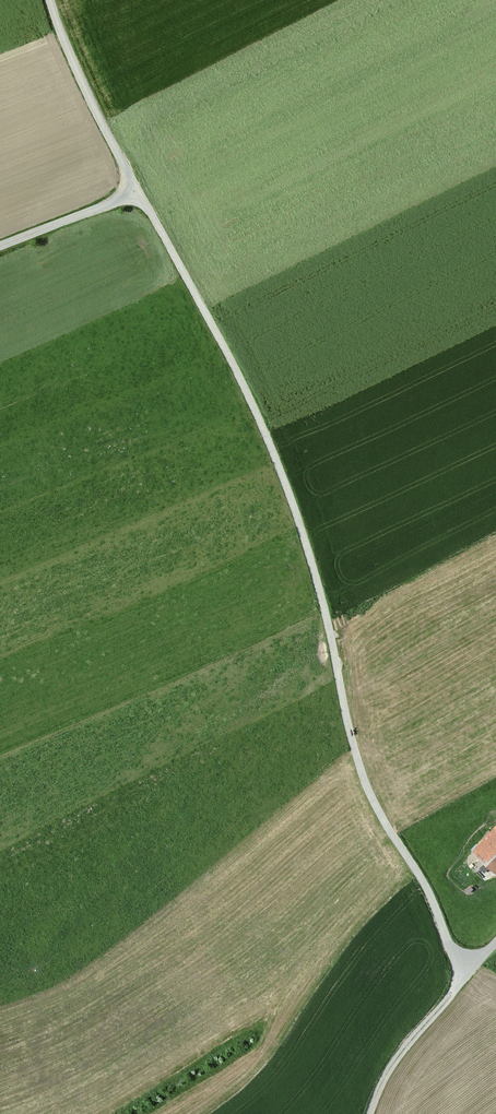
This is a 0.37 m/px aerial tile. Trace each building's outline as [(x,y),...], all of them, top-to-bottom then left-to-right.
[(494,822),(467,851),(495,877),(495,824),(494,822)]
